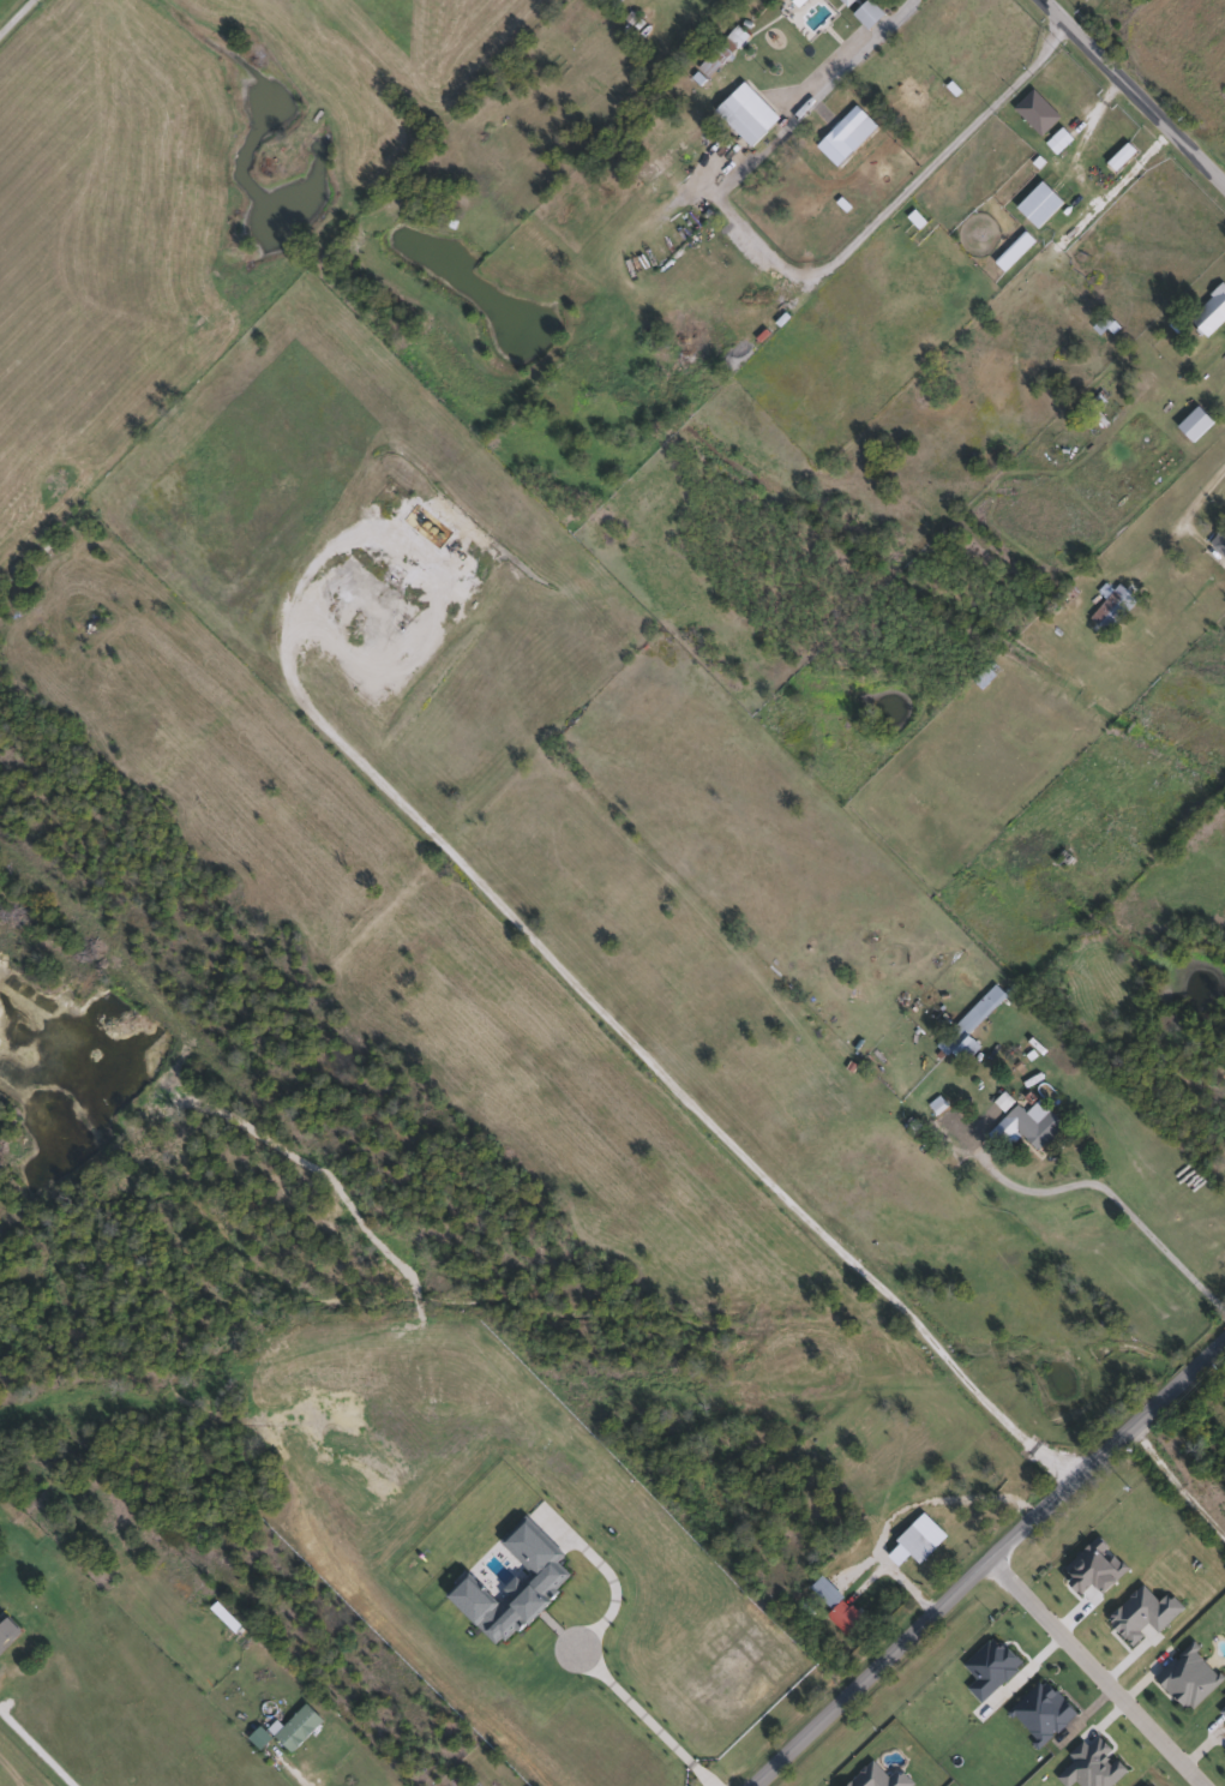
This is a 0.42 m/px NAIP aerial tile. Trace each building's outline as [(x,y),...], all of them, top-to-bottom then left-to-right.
[(866,6),(871,1),(882,14),(867,28),(854,13),(865,5),(866,6)] [(738,48),(708,78),(697,66),(727,37),(738,48)] [(943,85),(949,79),(960,90),(954,96),(943,85)] [(1040,136),(1013,108),(1032,88),(1059,116),(1040,136)] [(767,131),(750,146),(714,110),(731,94),(767,131)] [(1045,143),(1062,127),(1071,138),(1056,154),(1045,143)] [(1135,150),(1116,172),(1107,163),(1127,143),(1135,150)] [(1016,206),(1041,181),(1063,202),(1037,228),(1016,206)] [(1004,271),(993,260),(1025,230),(1035,241),(1004,271)] [(1223,282),(1224,285),(1224,319),(1207,337),(1187,317),(1223,282)] [(1213,421),(1194,443),(1177,426),(1197,406),(1213,421)] [(1223,529),(1224,532),(1224,557),(1211,541),(1223,529)] [(1100,591),(1105,585),(1112,591),(1119,583),(1137,600),(1107,633),(1089,616),(1107,597),(1100,591)] [(973,679),(991,660),(1001,669),(981,689),(973,679)] [(937,1042),(995,984),(1007,996),(967,1033),(980,1047),(961,1066),(937,1042)] [(987,1133),(1017,1104),(1025,1113),(1039,1099),(1065,1126),(1038,1152),(1017,1131),(1001,1147),(987,1133)] [(895,1539),(911,1524),(935,1547),(919,1563),(895,1539)] [(810,1588),(822,1576),(867,1623),(851,1640),(827,1616),(831,1610),(810,1588)] [(22,1632),(0,1654),(0,1622),(5,1617),(22,1632)] [(1191,1644),(1221,1679),(1188,1708),(1178,1696),(1173,1701),(1153,1678),(1191,1644)] [(1041,1682),(1045,1685),(1050,1680),(1080,1713),(1040,1750),(1033,1743),(1039,1737),(1016,1713),(1011,1716),(1009,1714),(1041,1682)] [(323,1720),(290,1752),(268,1730),(276,1721),(282,1726),(305,1703),(323,1720)] [(1086,1727),(1095,1738),(1079,1754),(1068,1744),(1086,1727)]
